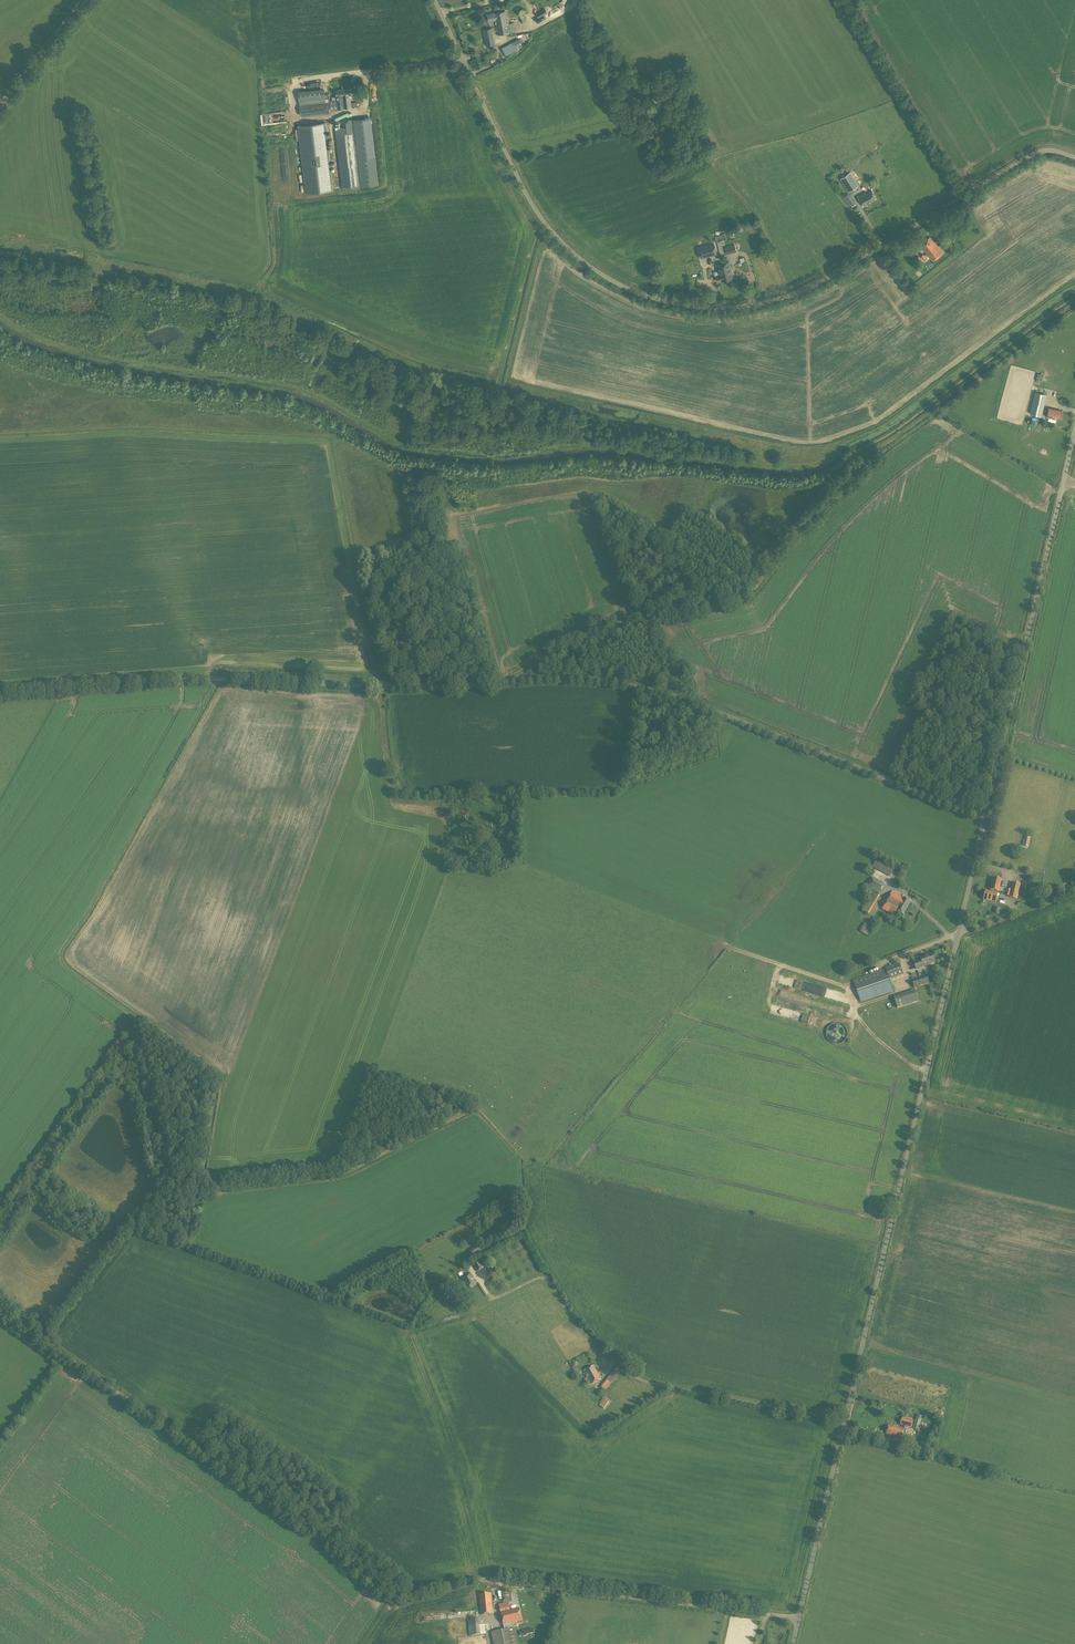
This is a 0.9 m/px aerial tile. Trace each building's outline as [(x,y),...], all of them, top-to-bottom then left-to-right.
[(502,25),(508,24),(506,11),(499,12),(500,12),(502,25)] [(538,23),(546,19),(541,11),(536,13),(538,17),(535,19),(538,23)] [(510,32),(508,24),(502,25),(500,12),(499,12),(488,14),(489,21),(496,20),(496,21),(496,22),(498,34),(510,32)] [(486,45),(495,43),(492,27),(482,29),(486,45)] [(506,56),(518,50),(516,46),(523,43),(520,38),(502,47),(506,56)] [(311,114),(331,112),(331,110),(351,107),(349,88),(336,90),(337,100),(325,102),(309,103),(311,114)] [(360,185),(358,165),(354,134),(358,133),(356,118),(339,120),(341,135),(336,135),(340,167),(342,187),(360,185)] [(326,122),(298,125),(306,194),(334,190),(326,122)] [(848,192),(859,185),(850,172),(840,179),(848,192)] [(876,198),(872,190),(865,193),(865,192),(858,196),(863,206),(870,203),(869,201),(876,198)] [(852,206),(855,204),(848,194),(844,196),(851,205),(851,204),(852,206)] [(936,233),(945,228),(941,222),(932,226),(936,233)] [(717,243),(725,240),(721,230),(716,231),(717,236),(716,237),(717,243)] [(933,261),(943,253),(930,237),(920,245),(933,261)] [(911,239),(910,238),(901,243),(906,252),(916,247),(915,245),(916,244),(912,238),(911,239)] [(714,245),(714,243),(698,247),(698,250),(700,256),(701,258),(717,254),(716,252),(717,252),(715,245),(714,245)] [(726,254),(736,251),(735,245),(725,247),(726,254)] [(917,264),(922,260),(918,255),(913,259),(917,264)] [(724,274),(726,280),(733,278),(731,272),(732,272),(729,261),(723,263),(725,273),(724,274)] [(723,263),(716,265),(719,275),(715,276),(716,281),(721,280),(721,281),(726,280),(724,274),(725,273),(723,263)] [(1035,392),(1030,414),(1041,416),(1043,407),(1046,395),(1035,392)] [(1060,420),(1062,411),(1049,408),(1047,416),(1060,420)] [(890,877),(896,867),(877,857),(872,867),(890,877)] [(880,893),(884,885),(883,885),(884,883),(872,876),(866,887),(878,893),(879,892),(880,893)] [(991,892),(997,893),(998,891),(1000,880),(994,879),(991,892)] [(1011,890),(1018,891),(1020,884),(1012,882),(1011,890)] [(1029,890),(1032,896),(1043,892),(1041,885),(1029,890)] [(1018,891),(1011,890),(1007,889),(1005,895),(1009,896),(1009,897),(1016,899),(1018,891)] [(997,893),(991,892),(985,890),(983,900),(995,902),(997,893)] [(904,915),(911,902),(892,891),(882,909),(893,916),(896,911),(904,915)] [(869,914),(879,896),(873,893),(863,910),(869,914)] [(874,927),(879,920),(874,916),(869,924),(874,927)] [(863,933),(868,925),(864,922),(859,931),(863,933)] [(868,936),(872,929),(868,926),(863,933),(868,936)] [(916,969),(935,962),(932,953),(920,957),(921,959),(913,961),(916,969)] [(860,1002),(894,991),(889,979),(903,974),(899,963),(885,968),(885,969),(853,980),(860,1002)] [(914,988),(929,983),(926,975),(911,979),(914,988)] [(897,1008),(918,1001),(915,990),(894,997),(897,1008)] [(834,1044),(836,1044),(838,1044),(839,1044),(841,1043),(843,1042),(844,1041),(845,1039),(846,1038),(847,1036),(847,1034),(847,1032),(847,1031),(846,1029),(845,1027),(844,1026),(843,1025),(841,1024),(839,1023),(838,1023),(836,1023),(834,1023),(832,1023),(831,1024),(829,1025),(828,1027),(827,1028),(826,1030),(826,1032),(826,1033),(826,1035),(826,1037),(827,1039),(828,1040),(829,1041),(831,1042),(832,1043),(834,1044)] [(478,1272),(483,1269),(482,1268),(485,1266),(481,1259),(472,1265),(476,1272),(477,1271),(478,1272)] [(470,1272),(467,1274),(467,1275),(464,1277),(464,1276),(460,1279),(467,1289),(477,1282),(470,1272)] [(591,1385),(602,1380),(594,1366),(584,1371),(591,1385)] [(606,1391),(621,1371),(622,1370),(621,1369),(616,1366),(600,1387),(606,1391)] [(603,1409),(609,1402),(605,1398),(599,1405),(603,1409)] [(918,1429),(922,1416),(917,1414),(913,1427),(918,1429)] [(911,1428),(913,1420),(902,1417),(900,1424),(911,1428)] [(901,1438),(903,1429),(888,1425),(886,1434),(901,1438)] [(480,1615),(493,1614),(491,1594),(479,1595),(480,1615)] [(509,1602),(499,1605),(505,1629),(492,1632),(494,1643),(518,1643),(513,1623),(522,1621),(519,1608),(511,1610),(509,1602)] [(479,1625),(479,1619),(468,1620),(469,1635),(485,1634),(484,1624),(479,1625)]
